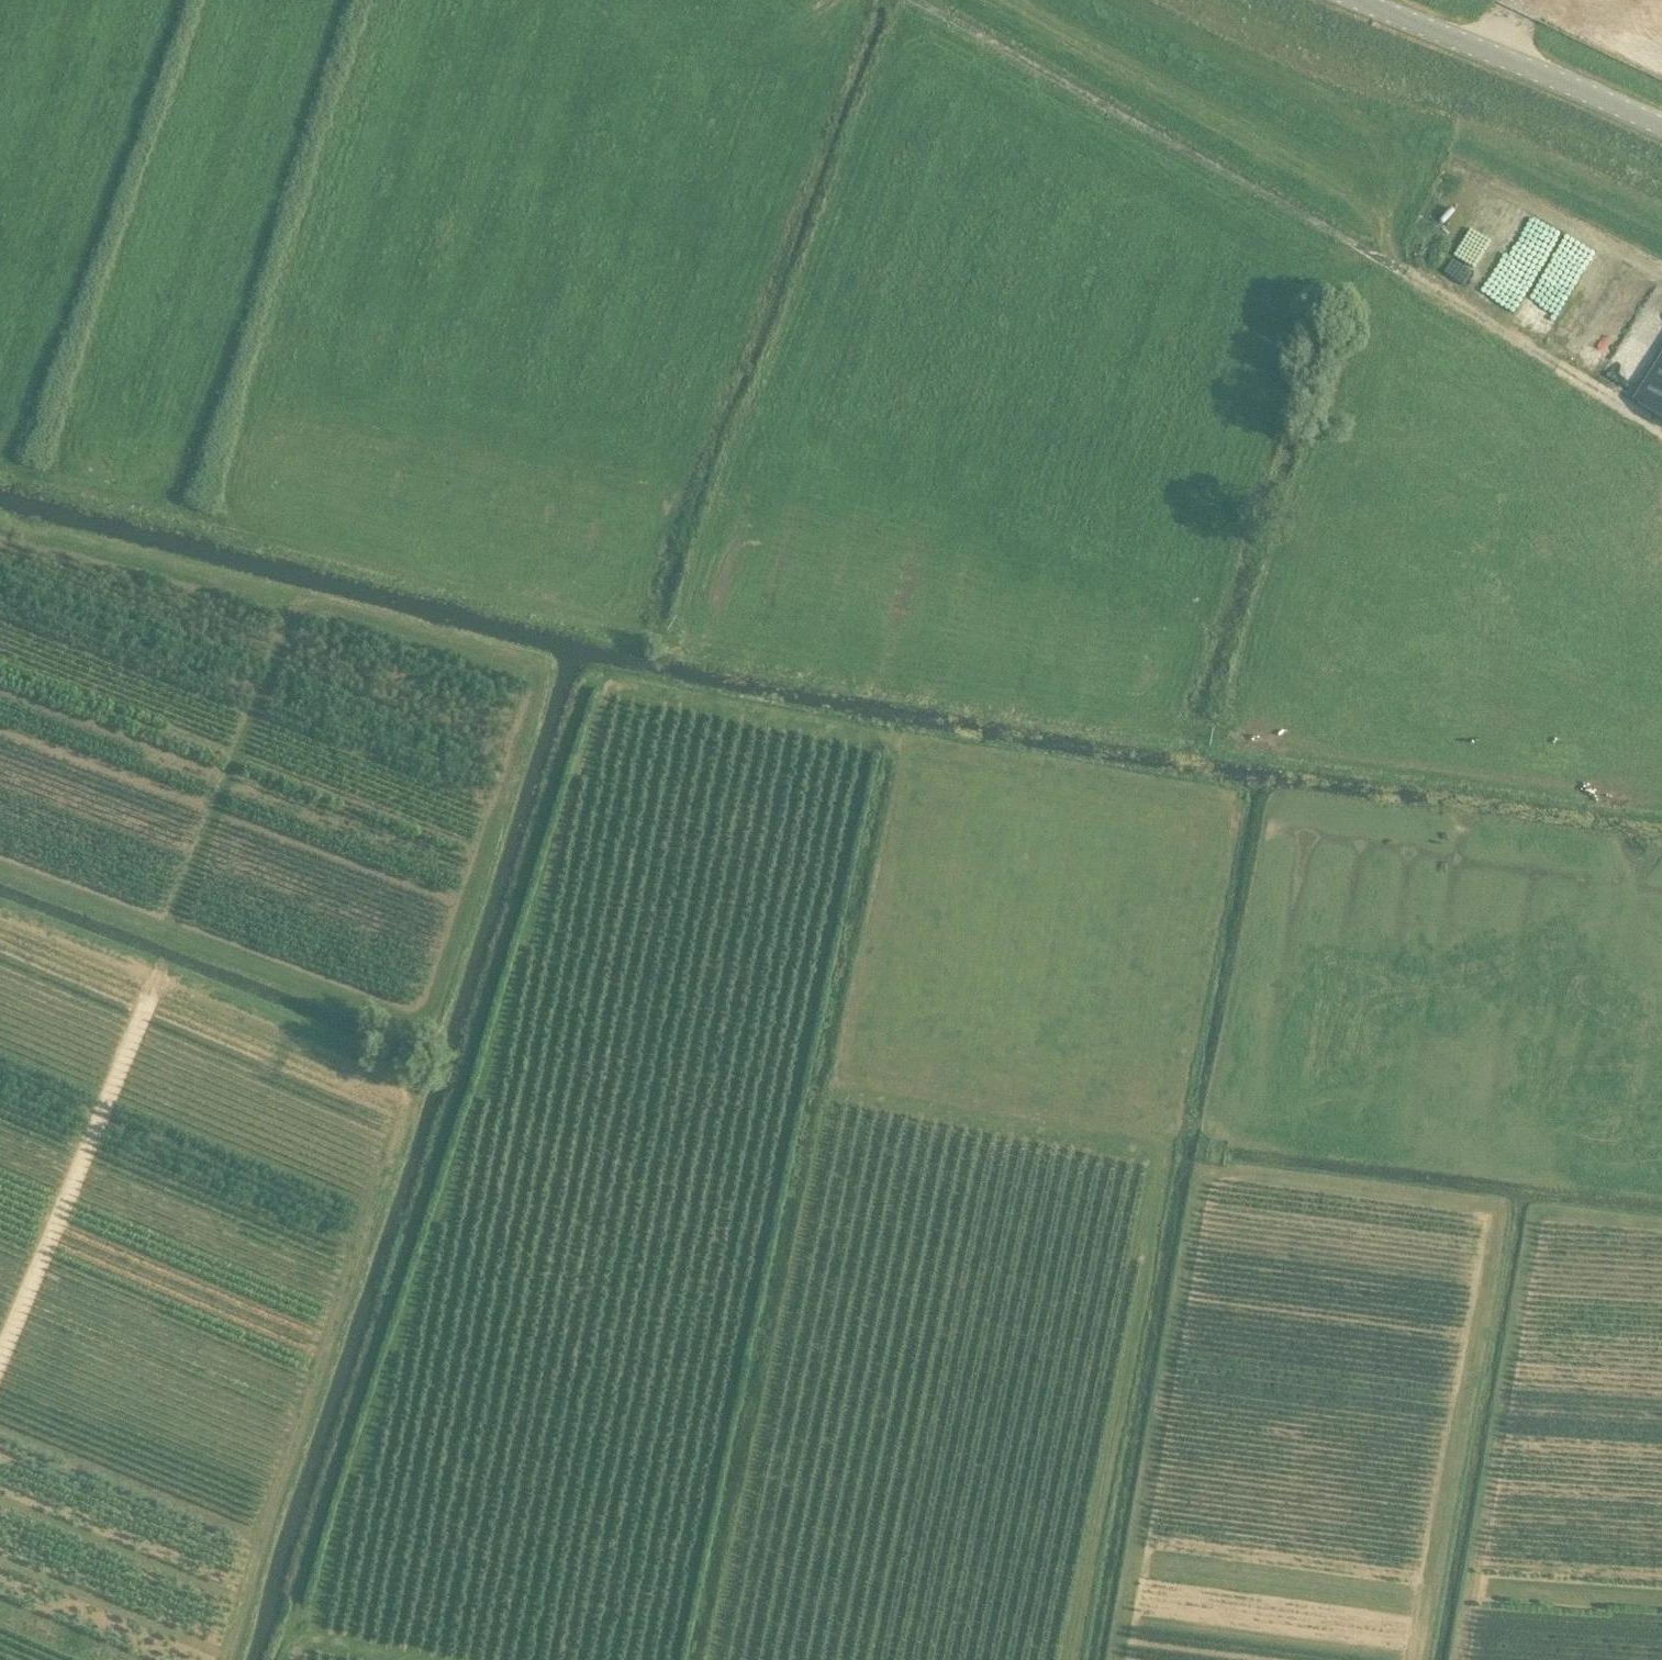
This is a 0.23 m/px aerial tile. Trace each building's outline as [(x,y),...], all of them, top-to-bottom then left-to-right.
[(1632,401),(1661,419),(1661,352),(1632,401)]
